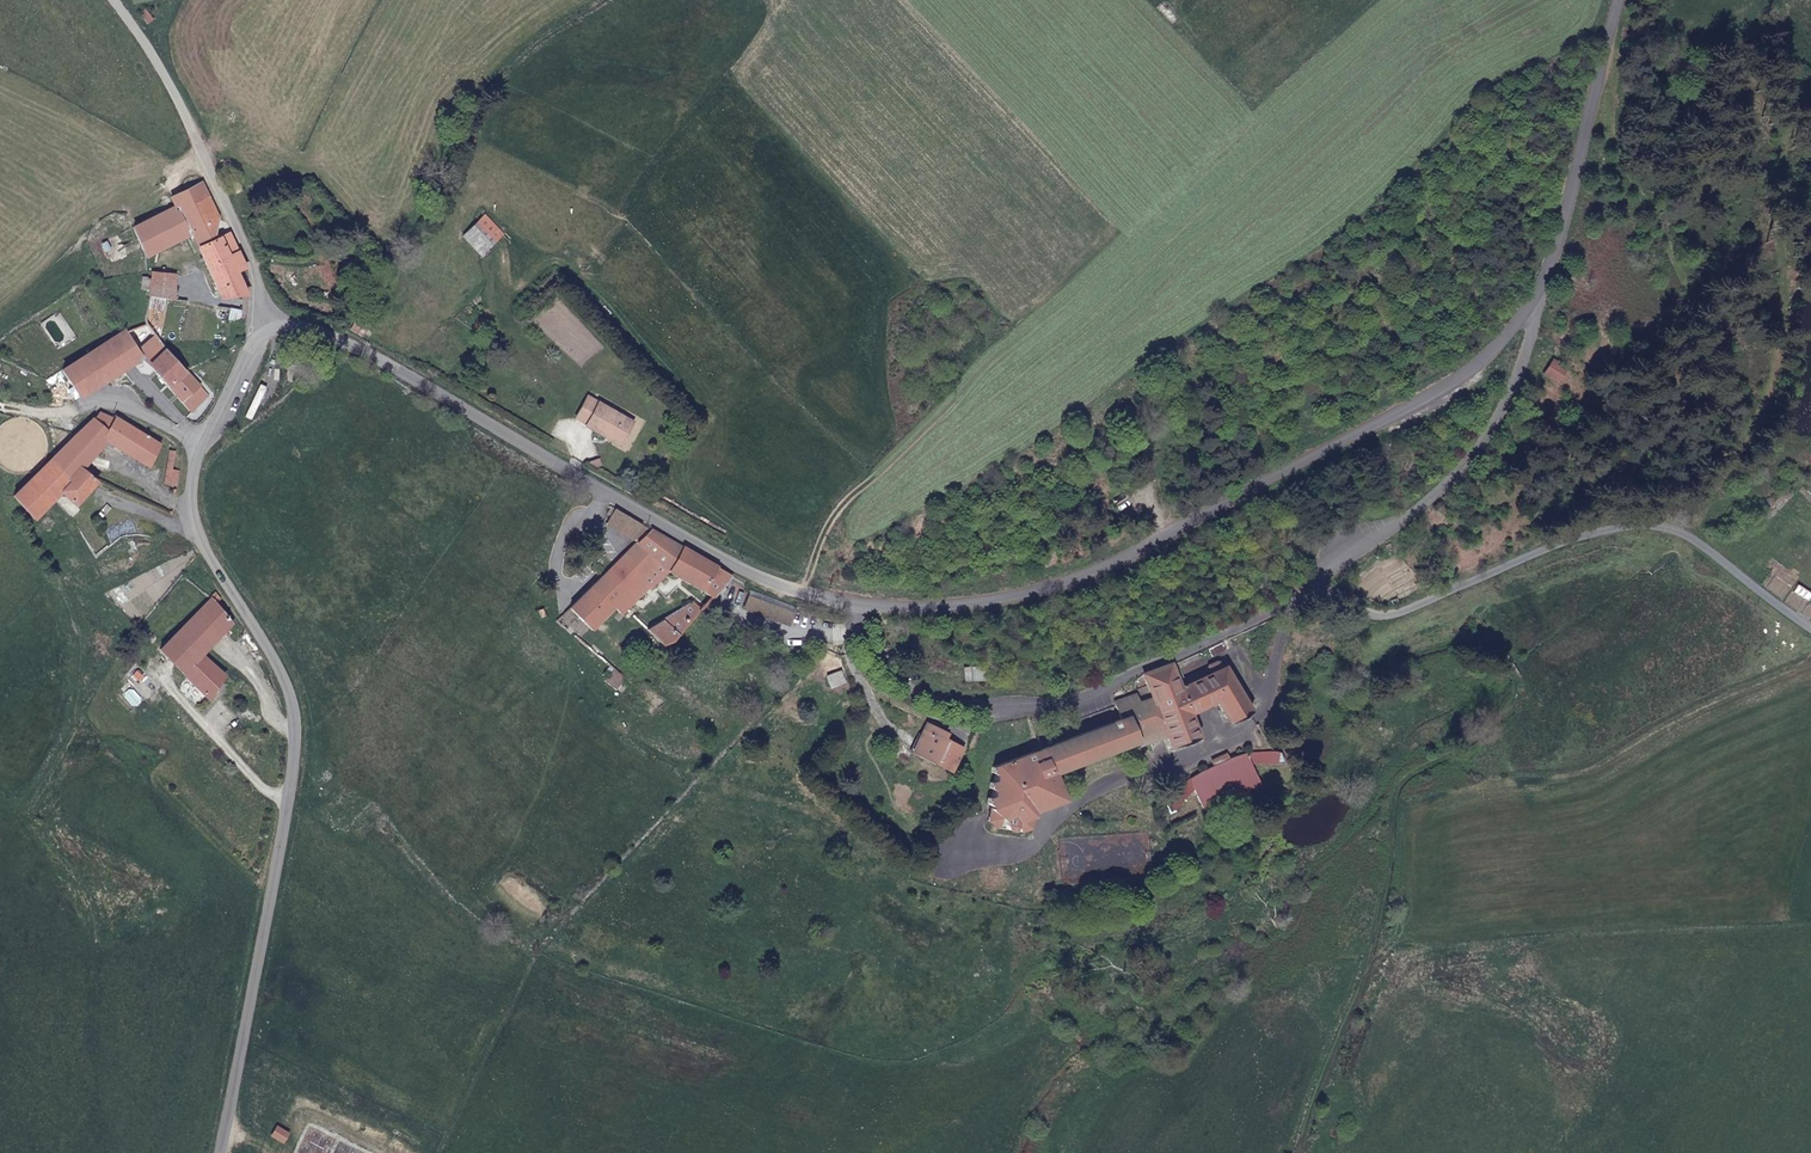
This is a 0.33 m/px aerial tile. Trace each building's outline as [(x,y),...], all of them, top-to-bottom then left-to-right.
[(154,19),(147,8),(140,12),(147,23),(154,19)] [(206,192),(201,181),(169,197),(172,205),(130,226),(144,255),(147,257),(154,253),(175,243),(189,237),(220,297),(246,297),(235,273),(246,268),(229,231),(216,237),(219,216),(216,211),(206,192)] [(500,236),(481,217),(465,233),(483,252),(500,236)] [(175,243),(154,253),(150,277),(148,291),(148,295),(164,298),(175,300),(175,289),(175,243)] [(148,291),(150,277),(143,275),(140,289),(148,291)] [(187,291),(175,289),(175,300),(187,302),(187,291)] [(160,310),(164,298),(148,295),(146,306),(160,310)] [(61,370),(65,376),(79,399),(111,379),(114,384),(126,377),(122,372),(141,359),(192,412),(208,396),(186,371),(163,347),(144,322),(125,330),(124,328),(122,328),(61,370)] [(1543,362),(1534,375),(1545,385),(1555,372),(1543,362)] [(620,440),(632,422),(589,393),(575,415),(584,419),(584,421),(604,435),(607,431),(620,440)] [(102,412),(100,412),(73,438),(94,457),(107,441),(121,450),(135,429),(116,418),(115,420),(102,412)] [(161,445),(135,429),(121,450),(148,467),(161,445)] [(607,431),(604,435),(618,444),(620,440),(607,431)] [(59,451),(51,459),(70,480),(81,467),(83,469),(94,457),(73,438),(59,451)] [(169,450),(165,484),(178,484),(179,471),(173,470),(175,452),(169,450)] [(12,496),(13,497),(34,520),(61,495),(75,507),(96,483),(97,482),(83,469),(81,467),(70,480),(51,459),(12,496)] [(633,538),(642,522),(615,507),(606,522),(633,538)] [(633,538),(637,540),(650,527),(642,522),(633,538)] [(712,597),(733,575),(650,527),(570,607),(593,630),(616,610),(622,615),(626,611),(648,589),(650,590),(670,571),(712,597)] [(797,607),(760,594),(755,611),(791,623),(797,607)] [(212,598),(160,648),(201,691),(208,698),(209,696),(215,689),(225,676),(214,666),(203,656),(234,623),(212,598)] [(701,610),(703,607),(690,600),(644,627),(662,644),(671,643),(691,621),(701,610)] [(1231,648),(1227,641),(1218,646),(1212,648),(1215,655),(1231,648)] [(1118,719),(1041,748),(1059,799),(1062,798),(1051,770),(1136,739),(1127,715),(1142,710),(1148,725),(1145,726),(1148,735),(1151,740),(1166,736),(1171,748),(1199,737),(1189,712),(1215,699),(1230,722),(1250,709),(1226,664),(1222,665),(1219,659),(1204,666),(1205,668),(1188,675),(1190,681),(1181,685),(1174,670),(1180,666),(1201,658),(1199,652),(1181,659),(1163,667),(1144,674),(1147,683),(1136,688),(1139,691),(1112,701),(1118,719)] [(219,660),(214,666),(225,676),(231,670),(219,660)] [(1184,677),(1180,666),(1174,670),(1181,685),(1190,681),(1188,675),(1184,677)] [(613,667),(605,676),(615,685),(623,675),(613,667)] [(220,728),(227,734),(245,716),(215,689),(209,696),(229,716),(220,728)] [(208,698),(201,691),(192,700),(220,728),(229,716),(209,696),(208,698)] [(1127,715),(1136,739),(1148,735),(1145,726),(1148,725),(1142,710),(1127,715)] [(926,722),(911,745),(947,765),(958,745),(940,735),(942,731),(926,722)] [(1059,799),(1041,748),(995,765),(985,819),(993,827),(1016,831),(1026,827),(1030,809),(1033,809),(1036,805),(1042,802),(1043,805),(1059,799)] [(1279,752),(1272,751),(1270,751),(1264,751),(1252,752),(1240,753),(1227,757),(1226,755),(1210,761),(1212,765),(1207,767),(1203,768),(1198,772),(1192,777),(1183,782),(1174,791),(1171,790),(1164,796),(1169,799),(1165,804),(1169,815),(1179,812),(1178,809),(1179,806),(1181,803),(1184,799),(1189,794),(1196,788),(1205,807),(1259,781),(1252,765),(1257,763),(1265,763),(1271,763),(1277,762),(1279,752)]
